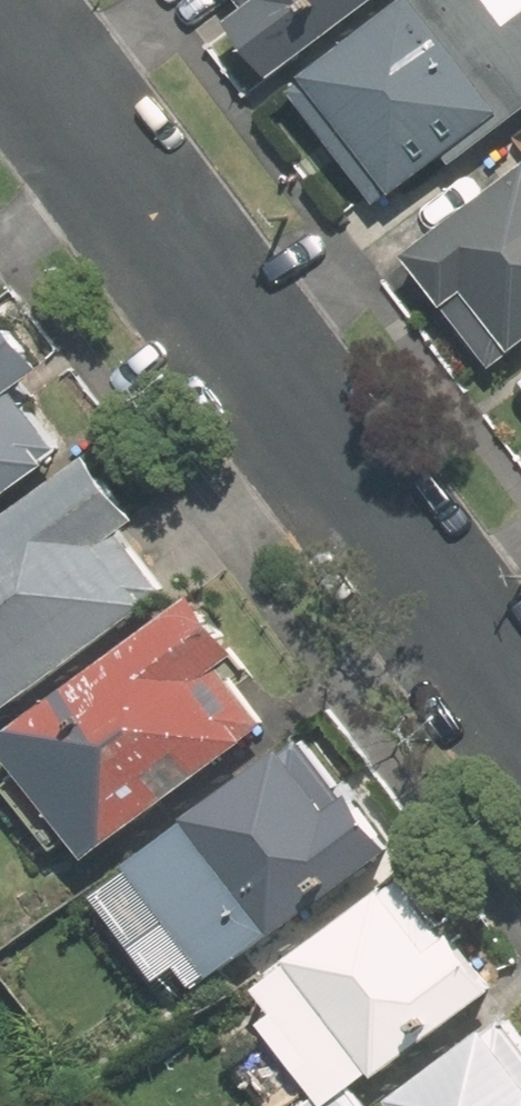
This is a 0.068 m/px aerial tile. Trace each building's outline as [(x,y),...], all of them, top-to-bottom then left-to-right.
[(380,0),(245,0),(236,7),(280,70),(380,0)] [(295,86),(387,202),(457,146),(466,157),(520,114),(520,0),(404,0),(295,86)] [(415,240),(498,360),(520,344),(520,166),(415,240)] [(62,458),(51,443),(60,436),(19,380),(61,349),(18,289),(13,292),(0,274),(0,503),(62,458)] [(0,526),(0,719),(163,600),(149,582),(162,572),(131,529),(153,513),(105,449),(0,526)] [(210,585),(12,731),(102,854),(257,739),(244,721),(261,707),(230,665),(256,647),(210,585)] [(402,845),(308,724),(134,860),(222,972),(334,885),(340,892),(402,845)] [(500,986),(407,869),(266,981),(317,1047),(301,1060),(334,1101),(380,1065),(388,1075),(500,986)] [(517,1003),(384,1105),(520,1105),(520,1008),(517,1003)]
